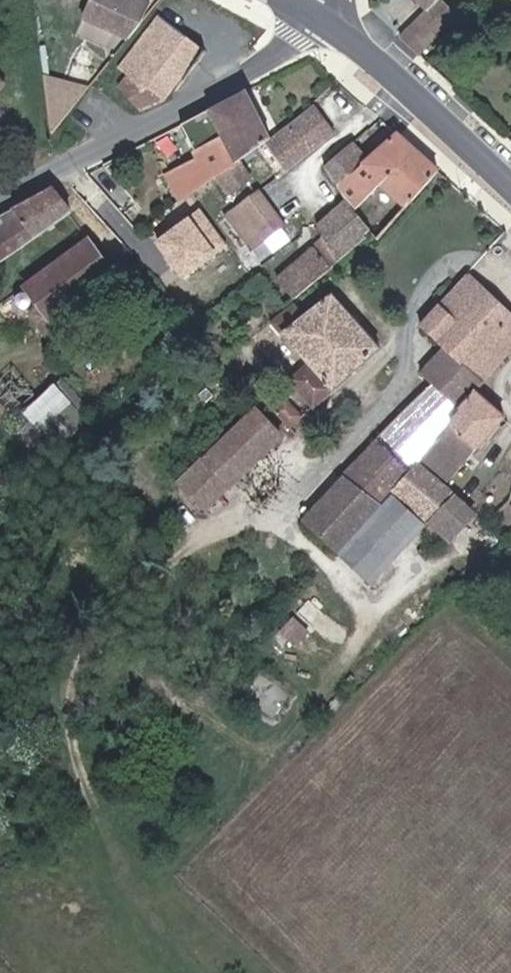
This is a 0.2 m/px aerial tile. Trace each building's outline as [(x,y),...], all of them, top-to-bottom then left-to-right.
[(129,0),(79,0),(72,16),(117,40),(136,3),(129,0)] [(430,9),(404,35),(421,52),(457,16),(442,0),(439,0),(430,9)] [(430,9),(439,0),(420,0),(430,9)] [(200,42),(163,13),(155,24),(148,19),(109,69),(117,76),(107,89),(130,113),(152,102),(200,42)] [(97,66),(79,43),(70,50),(75,57),(69,61),(83,77),(97,66)] [(47,138),(88,87),(41,75),(47,138)] [(275,140),(278,137),(255,89),(189,124),(205,155),(175,171),(171,165),(155,174),(172,201),(163,206),(170,216),(225,174),(245,161),(275,140)] [(278,137),(275,140),(294,165),(341,128),(325,107),(301,127),(296,122),(278,137)] [(355,198),(373,228),(381,237),(443,170),(402,133),(376,158),(347,186),(355,198)] [(331,164),(347,186),(376,158),(359,139),(331,164)] [(245,161),(225,174),(236,191),(257,178),(245,161)] [(255,249),(289,224),(266,187),(231,214),(255,249)] [(62,190),(10,217),(14,224),(0,234),(0,267),(35,243),(80,212),(62,190)] [(368,232),(373,228),(355,198),(322,226),(329,240),(341,262),(370,235),(368,232)] [(300,298),(341,262),(329,240),(284,276),(300,298)] [(120,276),(95,242),(14,298),(22,312),(39,300),(57,323),(120,276)] [(457,273),(409,323),(434,347),(469,380),(510,337),(510,325),(457,273)] [(379,348),(337,293),(309,316),(299,306),(279,323),(312,369),(292,386),(314,409),(379,348)] [(469,380),(434,347),(411,371),(424,385),(445,405),(462,387),(469,380)] [(6,380),(0,385),(0,423),(4,428),(30,406),(6,380)] [(451,411),(445,405),(424,385),(369,440),(332,475),(369,506),(384,490),(451,411)] [(462,387),(445,405),(451,411),(384,490),(418,520),(437,538),(463,511),(436,486),(495,417),(462,387)] [(304,419),(288,402),(282,408),(278,403),(275,405),(273,403),(268,408),(292,430),(304,419)] [(206,462),(233,488),(282,440),(258,416),(206,462)] [(208,511),(233,488),(206,462),(180,485),(208,511)] [(332,475),(292,520),(327,551),(369,506),(332,475)] [(369,506),(327,551),(361,581),(418,520),(384,490),(369,506)] [(476,587),(469,579),(460,588),(468,594),(476,587)] [(293,646),(311,628),(296,613),(278,631),(293,646)]
